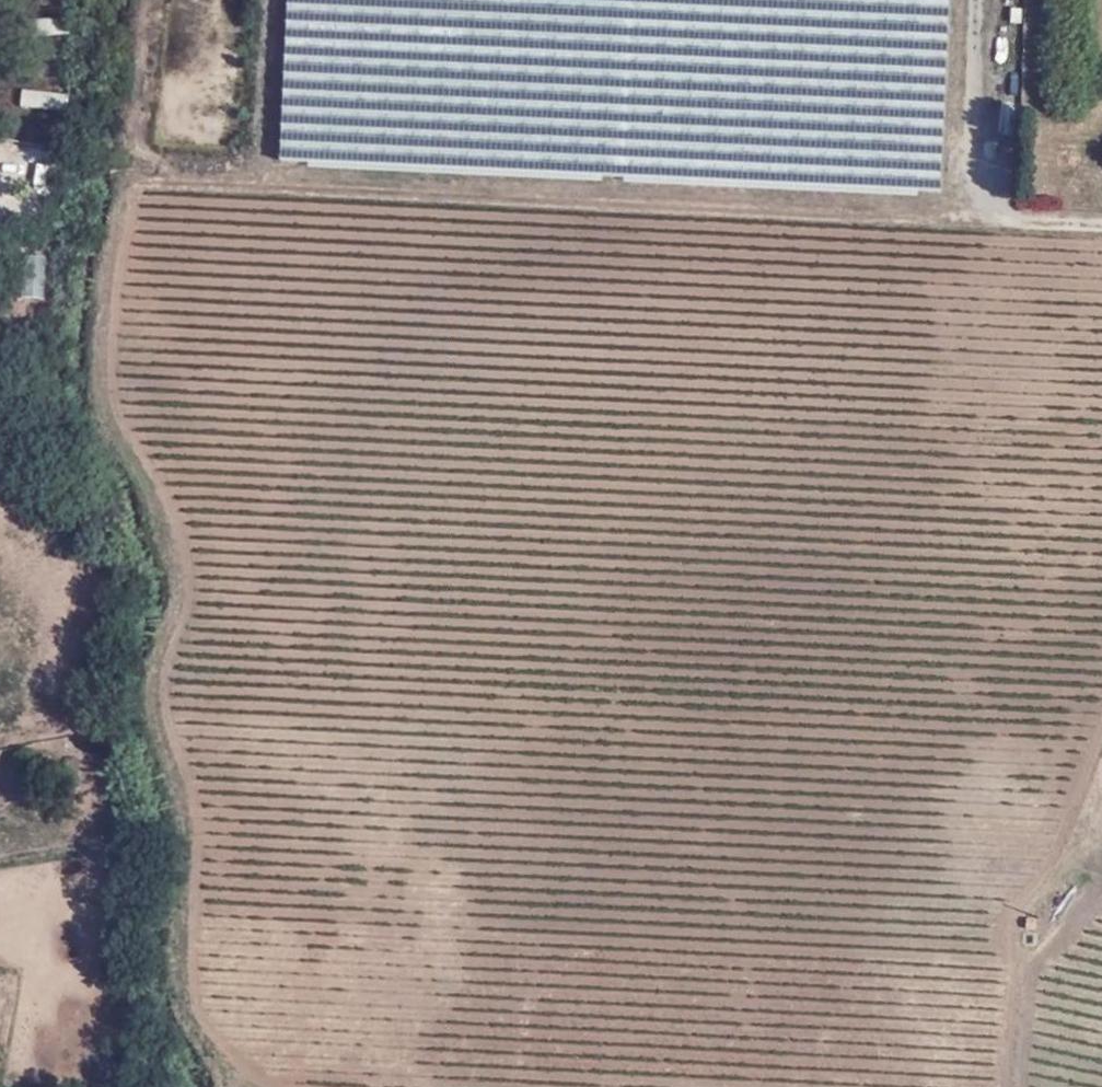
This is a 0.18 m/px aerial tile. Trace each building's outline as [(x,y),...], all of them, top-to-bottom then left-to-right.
[(65,114),(67,96),(21,89),(18,106),(65,114)] [(822,191),(941,193),(942,100),(933,99),(933,103),(904,102),(904,136),(823,134),(822,191)]
